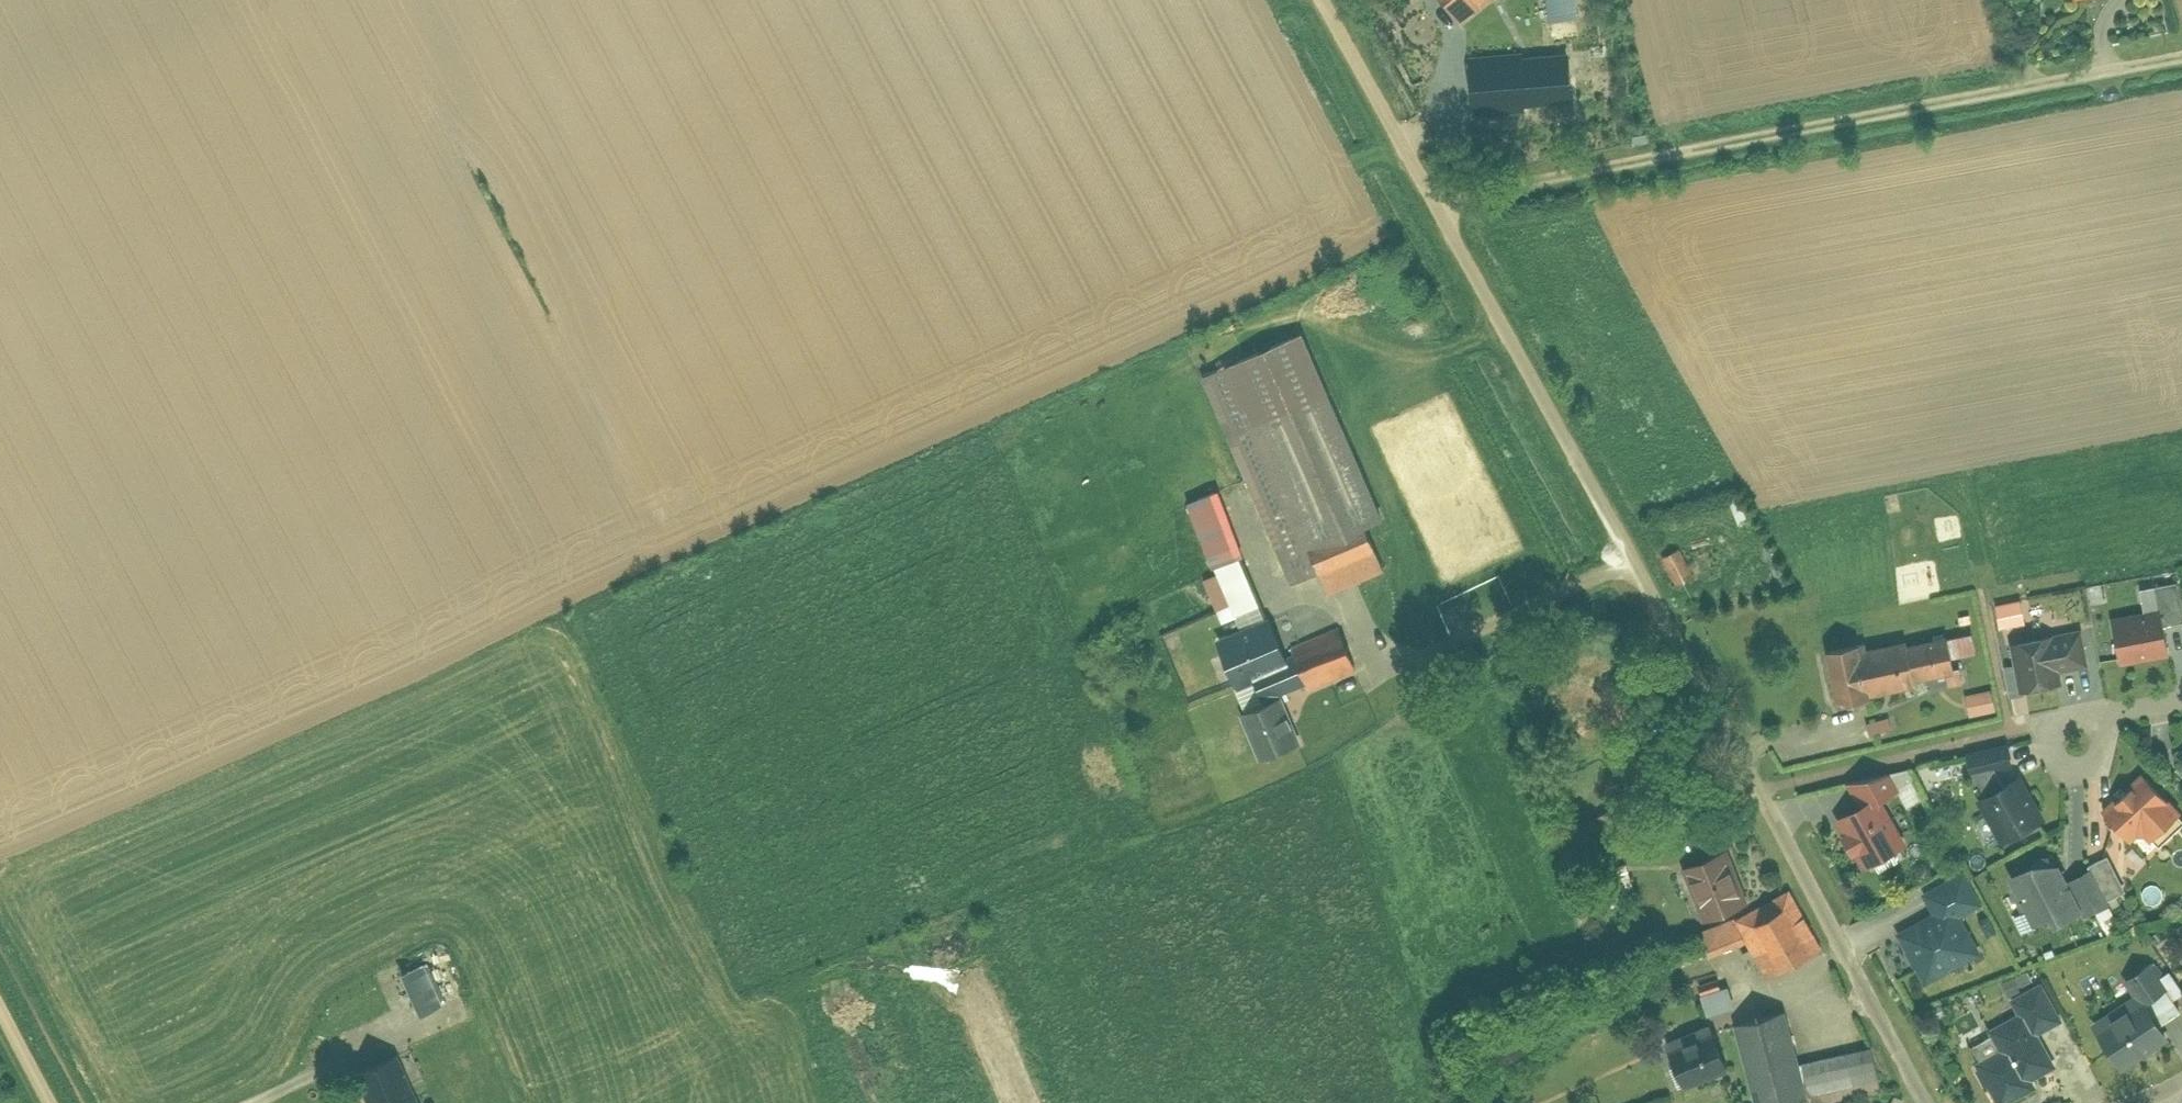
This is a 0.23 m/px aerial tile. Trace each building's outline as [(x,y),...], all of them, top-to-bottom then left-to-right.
[(1449,23),(1477,0),(1430,0),(1449,23)] [(1569,57),(1468,59),(1469,106),(1570,103),(1569,57)] [(1388,572),(1377,546),(1403,535),(1315,331),(1205,378),(1293,582),(1321,570),(1332,596),(1388,572)] [(1227,527),(1201,538),(1235,626),(1261,615),(1227,527)] [(1685,550),(1667,560),(1681,584),(1699,574),(1685,550)] [(2119,662),(2169,651),(2164,623),(2181,620),(2181,612),(2175,580),(2153,585),(2158,608),(2110,618),(2119,662)] [(1999,607),(2002,627),(2028,622),(2025,603),(1999,607)] [(1254,674),(1287,660),(1270,620),(1220,641),(1237,681),(1254,674)] [(1293,646),(1297,655),(1287,660),(1254,674),(1266,702),(1244,711),(1263,756),(1299,741),(1276,690),(1308,676),(1312,687),(1357,667),(1339,626),(1293,646)] [(2048,627),(2009,638),(2024,691),(2060,681),(2057,672),(2091,662),(2081,626),(2050,634),(2048,627)] [(1946,631),(1824,656),(1832,693),(1954,669),(1946,631)] [(1960,661),(1980,657),(1976,632),(1955,635),(1960,661)] [(1967,700),(1970,718),(1998,713),(1995,696),(1967,700)] [(2014,769),(1978,792),(2008,839),(2043,816),(2014,769)] [(1858,861),(1904,839),(1881,792),(1894,786),(1887,771),(1851,788),(1856,799),(1834,810),(1858,861)] [(2143,771),(2105,803),(2119,820),(2128,813),(2148,837),(2178,812),(2143,771)] [(1721,849),(1691,859),(1707,905),(1737,895),(1721,849)] [(2039,927),(2079,906),(2089,923),(2135,895),(2112,856),(2069,882),(2054,854),(2012,876),(2039,927)] [(1904,936),(1925,986),(1978,963),(1959,919),(1973,912),(1957,879),(1927,894),(1940,920),(1904,936)] [(1810,939),(1783,890),(1703,936),(1714,955),(1742,940),(1758,968),(1810,939)] [(416,957),(364,980),(381,1018),(413,1004),(424,1029),(444,1019),(416,957)] [(2129,1067),(2170,1040),(2148,1007),(2162,998),(2177,1020),(2181,1017),(2181,989),(2174,977),(2159,987),(2146,968),(2128,981),(2140,999),(2101,1026),(2129,1067)] [(1701,985),(1707,999),(1725,990),(1718,976),(1701,985)] [(2061,1066),(2043,1031),(2061,1021),(2044,988),(2019,1000),(2034,1030),(2009,1043),(2011,1048),(1981,1063),(2001,1102),(2014,1102),(2037,1092),(2031,1081),(2061,1066)] [(1736,1014),(1755,1099),(1875,1073),(1868,1042),(1797,1057),(1786,1003),(1736,1014)] [(1718,1066),(1708,1037),(1660,1054),(1670,1083),(1718,1066)] [(345,1068),(362,1102),(419,1102),(391,1046),(345,1068)]
